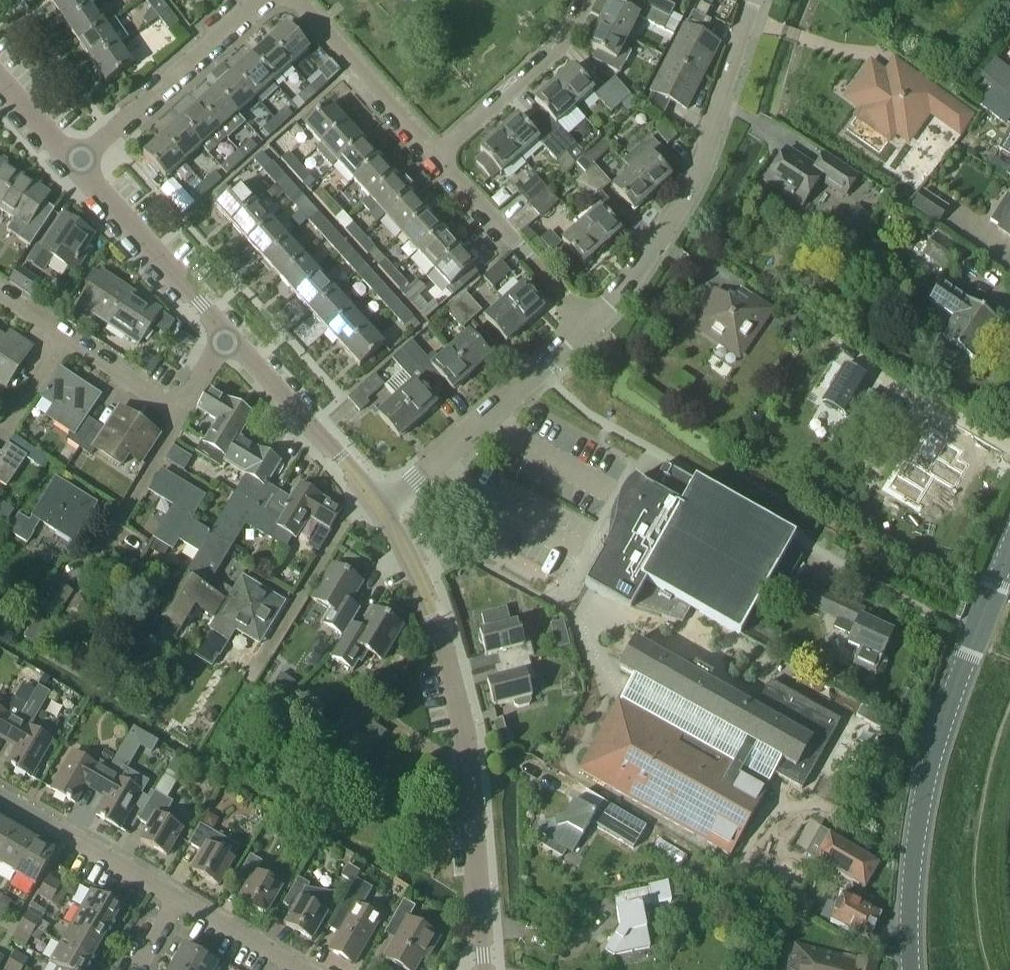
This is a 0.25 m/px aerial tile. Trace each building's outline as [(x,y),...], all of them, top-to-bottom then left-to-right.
[(65,24),(92,6),(88,0),(58,0),(52,5),(65,24)] [(156,16),(167,8),(161,0),(145,0),(156,16)] [(670,19),(633,0),(624,0),(621,7),(610,2),(599,24),(628,38),(638,17),(664,30),(670,19)] [(670,19),(675,7),(661,0),(662,0),(633,0),(670,19)] [(92,6),(65,24),(78,44),(105,25),(92,6)] [(167,8),(156,16),(169,31),(179,23),(167,8)] [(720,13),(716,21),(725,25),(729,18),(720,13)] [(115,20),(106,26),(105,25),(78,44),(92,64),(119,45),(119,46),(128,39),(115,20)] [(628,38),(599,24),(588,47),(597,51),(592,60),(620,74),(631,52),(623,48),(628,38)] [(287,25),(269,42),(291,66),(309,50),(304,44),(296,35),(287,25)] [(684,26),(667,59),(703,77),(720,44),(684,26)] [(302,30),(296,35),(304,44),(310,39),(302,30)] [(273,82),(291,66),(269,42),(251,58),(273,82)] [(119,45),(92,64),(106,84),(133,66),(119,46),(119,45)] [(255,99),(273,82),(251,58),(233,74),(255,99)] [(703,77),(667,59),(650,93),(686,111),(703,77)] [(871,65),(847,98),(860,107),(899,134),(908,141),(929,112),(944,123),(956,106),(941,95),(905,70),(896,82),(884,74),(871,65)] [(554,84),(575,108),(594,92),(572,68),(554,84)] [(215,90),(237,115),(255,99),(233,74),(215,90)] [(322,76),(310,87),(317,94),(328,84),(322,76)] [(606,87),(622,104),(631,97),(615,79),(606,87)] [(575,164),(576,164),(585,155),(576,145),(557,124),(575,108),(554,84),(535,101),(542,109),(533,117),(566,153),(575,164)] [(995,86),(979,106),(1005,127),(1009,121),(1009,98),(995,86)] [(317,94),(310,87),(297,98),(305,106),(317,94)] [(622,104),(606,87),(595,96),(611,114),(622,104)] [(198,106),(219,131),(237,115),(215,90),(198,106)] [(321,145),(322,146),(346,124),(329,105),(305,127),(321,145)] [(198,106),(179,123),(201,147),(209,155),(218,147),(211,139),(219,131),(198,106)] [(956,106),(944,123),(961,136),(973,118),(956,106)] [(274,119),(281,127),(293,116),(286,109),(274,119)] [(556,162),(566,153),(533,117),(524,125),(517,117),(499,134),(520,157),(538,142),(556,162)] [(269,138),(281,127),(274,119),(262,130),(269,138)] [(179,123),(161,139),(183,163),(201,147),(179,123)] [(332,169),(338,164),(337,163),(362,141),(346,124),(322,146),(321,145),(316,150),(332,169)] [(668,146),(677,137),(668,127),(659,136),(668,146)] [(520,157),(499,134),(480,150),(484,155),(476,162),(491,179),(499,172),(501,174),(520,157)] [(623,162),(632,171),(653,195),(671,178),(667,174),(676,166),(651,137),(623,162)] [(1005,138),(998,150),(1009,157),(1009,141),(1005,138)] [(165,180),(183,163),(161,139),(143,155),(165,180)] [(238,152),(245,159),(257,148),(250,141),(238,152)] [(353,180),(353,181),(378,159),(362,141),(337,163),(338,164),(345,172),(346,176),(349,180),(353,180)] [(802,206),(819,180),(845,196),(857,177),(824,155),(815,168),(786,150),(765,182),(802,206)] [(227,176),(245,159),(238,152),(220,168),(227,176)] [(281,160),(292,173),(300,166),(289,153),(281,160)] [(394,177),(378,159),(353,181),(369,199),(394,177)] [(0,161),(0,205),(20,175),(0,161)] [(263,172),(276,186),(286,177),(272,163),(263,172)] [(300,166),(292,173),(303,184),(310,177),(300,166)] [(586,175),(601,193),(609,186),(593,168),(586,175)] [(653,195),(632,171),(613,188),(634,211),(653,195)] [(202,184),(209,192),(222,180),(214,173),(202,184)] [(20,175),(0,205),(0,210),(14,220),(7,232),(30,247),(54,210),(44,203),(50,194),(20,175)] [(586,175),(576,183),(592,201),(599,209),(612,224),(621,216),(601,193),(586,175)] [(286,177),(276,186),(289,200),(299,192),(286,177)] [(369,199),(362,206),(369,214),(377,207),(386,217),(410,195),(394,177),(369,199)] [(530,206),(548,190),(536,177),(518,193),(530,206)] [(209,192),(202,184),(191,195),(198,203),(209,192)] [(232,225),(256,204),(240,186),(216,207),(232,225)] [(324,208),(332,201),(321,189),(313,196),(324,208)] [(559,203),(548,190),(530,206),(541,219),(559,203)] [(922,192),(911,208),(938,226),(949,210),(922,192)] [(402,235),(426,213),(410,195),(386,217),(402,235)] [(308,221),(317,213),(304,198),(295,207),(308,221)] [(332,201),(324,208),(335,220),(343,213),(332,201)] [(272,222),(256,204),(232,225),(248,243),(272,222)] [(599,209),(581,225),(602,249),(620,232),(599,209)] [(999,227),(998,229),(1009,237),(1009,210),(999,227)] [(317,213),(308,221),(321,236),(331,227),(317,213)] [(418,253),(442,231),(426,213),(402,235),(418,253)] [(38,247),(29,261),(44,271),(53,258),(71,269),(87,245),(94,236),(63,215),(41,249),(38,247)] [(288,239),(272,222),(248,243),(264,261),(288,239)] [(845,223),(834,238),(849,249),(860,233),(845,223)] [(345,231),(357,244),(365,237),(353,224),(345,231)] [(602,249),(581,225),(562,242),(583,265),(602,249)] [(434,271),(459,249),(442,231),(418,253),(434,271)] [(936,233),(921,255),(948,273),(963,252),(936,233)] [(340,256),(349,248),(337,234),(327,242),(340,256)] [(365,237),(357,244),(367,255),(375,248),(365,237)] [(304,257),(288,239),(264,261),(280,279),(304,257)] [(363,262),(349,248),(340,256),(353,271),(363,262)] [(475,267),(459,249),(434,271),(450,289),(457,283),(463,288),(477,274),(472,269),(475,267)] [(296,296),(320,275),(304,257),(280,279),(296,296)] [(378,267),(389,279),(396,272),(385,260),(378,267)] [(501,262),(483,278),(492,289),(511,273),(501,262)] [(19,269),(10,282),(30,296),(40,282),(19,269)] [(372,292),(382,284),(369,269),(359,278),(372,292)] [(90,289),(79,307),(108,326),(131,292),(102,272),(99,276),(92,286),(90,289)] [(396,272),(389,279),(399,291),(407,284),(396,272)] [(296,296),(312,314),(336,292),(320,275),(296,296)] [(394,298),(382,284),(372,292),(385,306),(394,298)] [(420,284),(405,297),(410,303),(421,315),(426,320),(439,308),(433,302),(428,306),(419,297),(426,291),(420,284)] [(941,284),(926,306),(951,323),(984,345),(999,323),(966,301),(941,284)] [(504,302),(525,326),(543,310),(522,286),(504,302)] [(131,292),(108,326),(138,346),(161,312),(131,292)] [(336,292),(312,314),(328,332),(352,310),(336,292)] [(739,357),(770,311),(751,298),(743,310),(716,292),(693,326),(739,357)] [(466,293),(456,303),(472,321),(482,312),(466,293)] [(507,342),(525,326),(504,302),(486,318),(507,342)] [(472,321),(456,303),(446,311),(462,330),(472,321)] [(413,318),(400,304),(390,312),(404,327),(413,318)] [(328,332),(344,350),(368,328),(352,310),(328,332)] [(984,345),(951,323),(937,343),(945,348),(936,362),(953,373),(954,371),(959,371),(962,365),(961,361),(965,363),(968,358),(973,362),(984,345)] [(384,346),(368,328),(344,350),(360,368),(384,346)] [(6,388),(33,348),(11,333),(6,340),(0,336),(0,384),(6,388)] [(468,334),(450,350),(471,374),(489,358),(468,334)] [(412,342),(402,350),(437,389),(445,382),(453,390),(471,374),(450,350),(440,360),(433,352),(426,358),(412,342)] [(413,383),(397,398),(418,422),(436,405),(428,397),(437,389),(402,350),(392,359),(413,383)] [(845,354),(822,385),(846,400),(869,367),(845,354)] [(46,417),(72,434),(67,441),(80,450),(96,424),(86,417),(100,396),(61,370),(42,399),(54,407),(46,417)] [(375,375),(348,399),(360,412),(370,404),(367,401),(384,385),(375,375)] [(219,467),(226,457),(238,437),(239,437),(252,415),(210,389),(197,409),(216,421),(204,442),(202,441),(195,453),(219,467)] [(867,393),(851,423),(886,442),(902,413),(867,393)] [(418,422),(397,398),(378,414),(399,438),(418,422)] [(158,436),(120,410),(106,430),(96,424),(80,450),(91,457),(96,449),(121,467),(129,456),(140,463),(158,436)] [(914,467),(952,489),(969,460),(959,453),(961,449),(928,430),(918,446),(924,450),(914,467)] [(249,471),(236,493),(266,512),(278,492),(267,486),(281,462),(239,437),(238,437),(226,457),(249,471)] [(6,487),(26,457),(8,445),(1,455),(0,454),(0,483),(6,487)] [(187,470),(194,456),(175,446),(168,460),(187,470)] [(609,542),(585,586),(596,593),(607,599),(633,607),(682,624),(691,608),(740,636),(750,618),(765,591),(779,599),(786,586),(791,576),(792,576),(802,557),(789,549),(795,538),(666,466),(664,465),(651,490),(634,481),(626,496),(625,497),(624,499),(620,505),(619,507),(618,508),(618,510),(619,511),(625,514),(609,542)] [(189,523),(190,522),(205,497),(162,471),(149,492),(173,506),(154,539),(172,550),(178,540),(189,523)] [(55,479),(31,517),(40,522),(74,543),(97,505),(55,479)] [(274,526),(267,537),(285,547),(291,537),(297,540),(310,519),(329,530),(341,510),(299,484),(289,499),(278,492),(266,512),(278,519),(274,526)] [(245,523),(267,537),(274,526),(278,519),(266,512),(236,493),(211,534),(231,547),(245,523)] [(18,515),(8,532),(18,539),(28,544),(34,534),(33,534),(24,529),(28,521),(18,515)] [(206,588),(231,547),(211,534),(190,522),(189,523),(178,540),(199,552),(185,576),(206,588)] [(153,542),(148,550),(159,556),(161,553),(164,548),(153,542)] [(357,615),(346,609),(361,583),(334,566),(313,600),(329,610),(320,623),(343,637),(348,629),(349,629),(352,623),(357,615)] [(185,576),(180,584),(160,619),(181,632),(196,607),(217,620),(228,602),(228,601),(223,598),(222,600),(205,590),(206,588),(185,576)] [(228,602),(217,620),(234,631),(238,624),(258,636),(265,625),(270,628),(271,626),(285,603),(242,577),(234,591),(228,600),(228,601),(228,602)] [(74,592),(66,586),(63,584),(51,602),(62,610),(74,592)] [(222,584),(216,592),(226,599),(232,590),(222,584)] [(93,604),(77,594),(65,612),(80,623),(93,604)] [(838,620),(835,627),(852,635),(848,644),(861,650),(854,665),(874,673),(892,633),(861,619),(865,609),(846,601),(838,620)] [(480,634),(479,637),(480,644),(483,646),(486,657),(502,653),(505,664),(495,666),(495,668),(530,659),(530,660),(535,658),(530,637),(523,639),(518,623),(515,623),(511,625),(506,608),(481,615),(485,631),(479,633),(480,634)] [(343,637),(330,657),(353,671),(366,651),(380,659),(381,660),(382,659),(402,626),(374,609),(362,629),(352,623),(349,629),(348,629),(343,637)] [(217,620),(210,630),(228,640),(234,631),(217,620)] [(210,630),(201,646),(202,647),(218,656),(228,640),(210,630)] [(787,638),(781,651),(800,660),(806,646),(787,638)] [(579,770),(695,836),(697,832),(706,837),(704,841),(730,856),(769,785),(768,785),(774,774),(801,789),(840,720),(771,682),(756,709),(709,683),(714,674),(694,663),(689,672),(635,641),(619,669),(633,677),(620,701),(618,700),(579,770)] [(498,680),(487,683),(490,694),(489,696),(490,703),(492,704),(493,707),(514,702),(515,706),(519,708),(530,705),(532,702),(531,698),(532,697),(528,681),(535,679),(530,660),(530,659),(495,668),(498,680)] [(784,661),(777,673),(785,677),(791,665),(784,661)] [(295,682),(281,673),(275,683),(290,691),(295,682)] [(23,684),(15,698),(28,705),(31,701),(36,691),(23,684)] [(368,720),(376,708),(356,694),(347,707),(348,708),(324,744),(362,769),(386,733),(368,720)] [(6,743),(10,737),(22,716),(28,705),(15,698),(6,714),(0,711),(0,739),(6,743)] [(10,737),(6,743),(7,743),(16,748),(15,749),(6,764),(31,778),(32,777),(36,770),(53,741),(30,728),(41,707),(31,701),(28,705),(22,716),(10,737)] [(856,716),(882,731),(884,732),(891,721),(863,705),(856,716)] [(210,709),(203,718),(212,724),(219,715),(210,709)] [(514,740),(508,717),(497,720),(503,744),(514,740)] [(61,737),(57,744),(63,747),(67,740),(61,737)] [(105,750),(101,757),(110,762),(114,755),(105,750)] [(72,753),(51,790),(76,804),(85,788),(96,795),(111,767),(108,766),(99,761),(99,760),(96,766),(72,753)] [(105,800),(96,815),(120,830),(142,793),(148,782),(123,768),(121,773),(111,767),(96,795),(105,800)] [(149,827),(141,841),(167,856),(181,831),(163,821),(173,803),(155,792),(138,821),(149,827)] [(572,852),(582,837),(595,815),(574,802),(564,818),(538,824),(540,833),(572,852)] [(616,811),(610,821),(638,838),(644,828),(616,811)] [(273,814),(266,827),(279,833),(285,820),(273,814)] [(17,830),(0,820),(0,858),(17,830)] [(233,860),(214,849),(221,837),(200,824),(188,844),(203,853),(192,871),(218,886),(233,860)] [(35,841),(17,830),(0,858),(0,865),(16,874),(35,841)] [(806,856),(807,857),(815,861),(864,889),(878,864),(829,836),(830,835),(821,830),(820,830),(805,856),(806,857),(806,856)] [(55,852),(35,841),(16,874),(35,886),(55,852)] [(249,885),(240,899),(266,914),(281,888),(257,874),(263,863),(250,856),(238,878),(249,885)] [(347,865),(341,876),(354,884),(360,872),(347,865)] [(43,886),(56,894),(62,885),(48,877),(43,886)] [(381,919),(362,908),(361,908),(373,889),(357,880),(338,912),(349,918),(339,936),(338,935),(329,951),(354,966),(381,919)] [(335,894),(307,889),(308,888),(296,881),(283,903),(294,909),(285,925),(312,941),(326,915),(331,916),(335,894)] [(650,947),(641,906),(652,904),(652,905),(672,901),(668,883),(648,887),(649,889),(615,897),(617,910),(616,910),(620,928),(606,949),(614,954),(650,947)] [(51,904),(56,894),(43,886),(37,896),(51,904)] [(847,886),(842,898),(830,923),(869,941),(880,916),(857,905),(862,893),(847,886)] [(81,909),(111,926),(121,908),(92,891),(81,909)] [(797,896),(790,909),(807,917),(813,905),(797,896)] [(404,926),(385,958),(404,969),(416,969),(422,959),(427,962),(440,938),(409,920),(416,908),(404,901),(393,920),(404,926)] [(36,930),(41,920),(46,912),(33,904),(22,922),(36,930)] [(111,926),(81,909),(71,927),(100,944),(111,926)] [(30,939),(36,930),(22,922),(17,931),(30,939)] [(100,944),(71,927),(60,945),(90,963),(100,944)] [(90,963),(60,945),(50,963),(58,968),(58,967),(64,969),(85,969),(90,963)] [(183,969),(215,969),(218,965),(185,945),(173,964),(183,969)] [(790,969),(876,969),(877,965),(795,947),(790,969)] [(10,961),(23,969),(29,960),(15,952),(10,961)] [(23,969),(10,961),(5,969),(23,969)]
